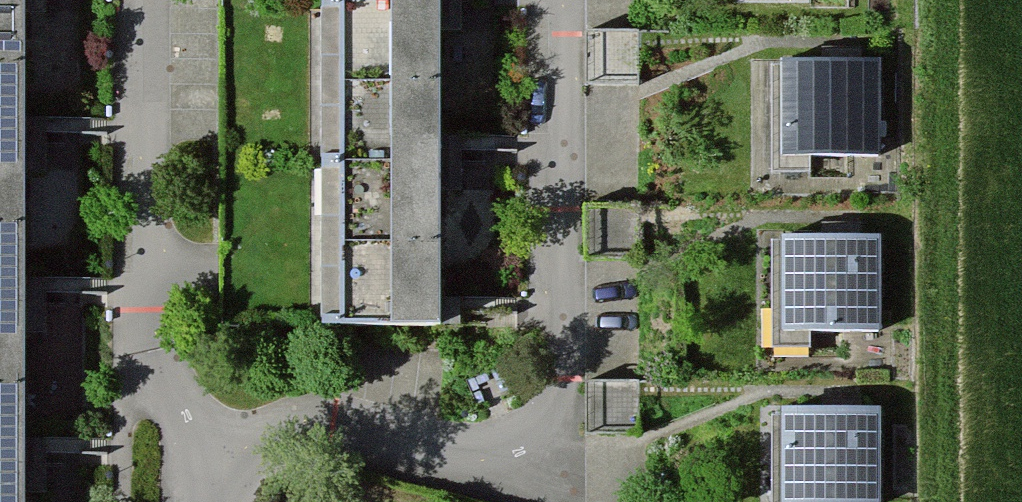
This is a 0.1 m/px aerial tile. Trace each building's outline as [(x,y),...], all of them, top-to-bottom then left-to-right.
[(29,0),(0,0),(0,501),(28,501),(29,0)] [(449,0),(322,0),(325,344),(451,343),(449,0)] [(592,28),(593,71),(638,70),(637,27),(592,28)] [(882,75),(778,78),(780,168),(884,165),(882,75)] [(35,114),(33,206),(77,207),(80,115),(35,114)] [(884,245),(779,248),(782,338),(886,335),(884,245)] [(642,422),(644,385),(594,384),(593,420),(642,422)] [(778,425),(779,501),(884,501),(882,422),(778,425)]
